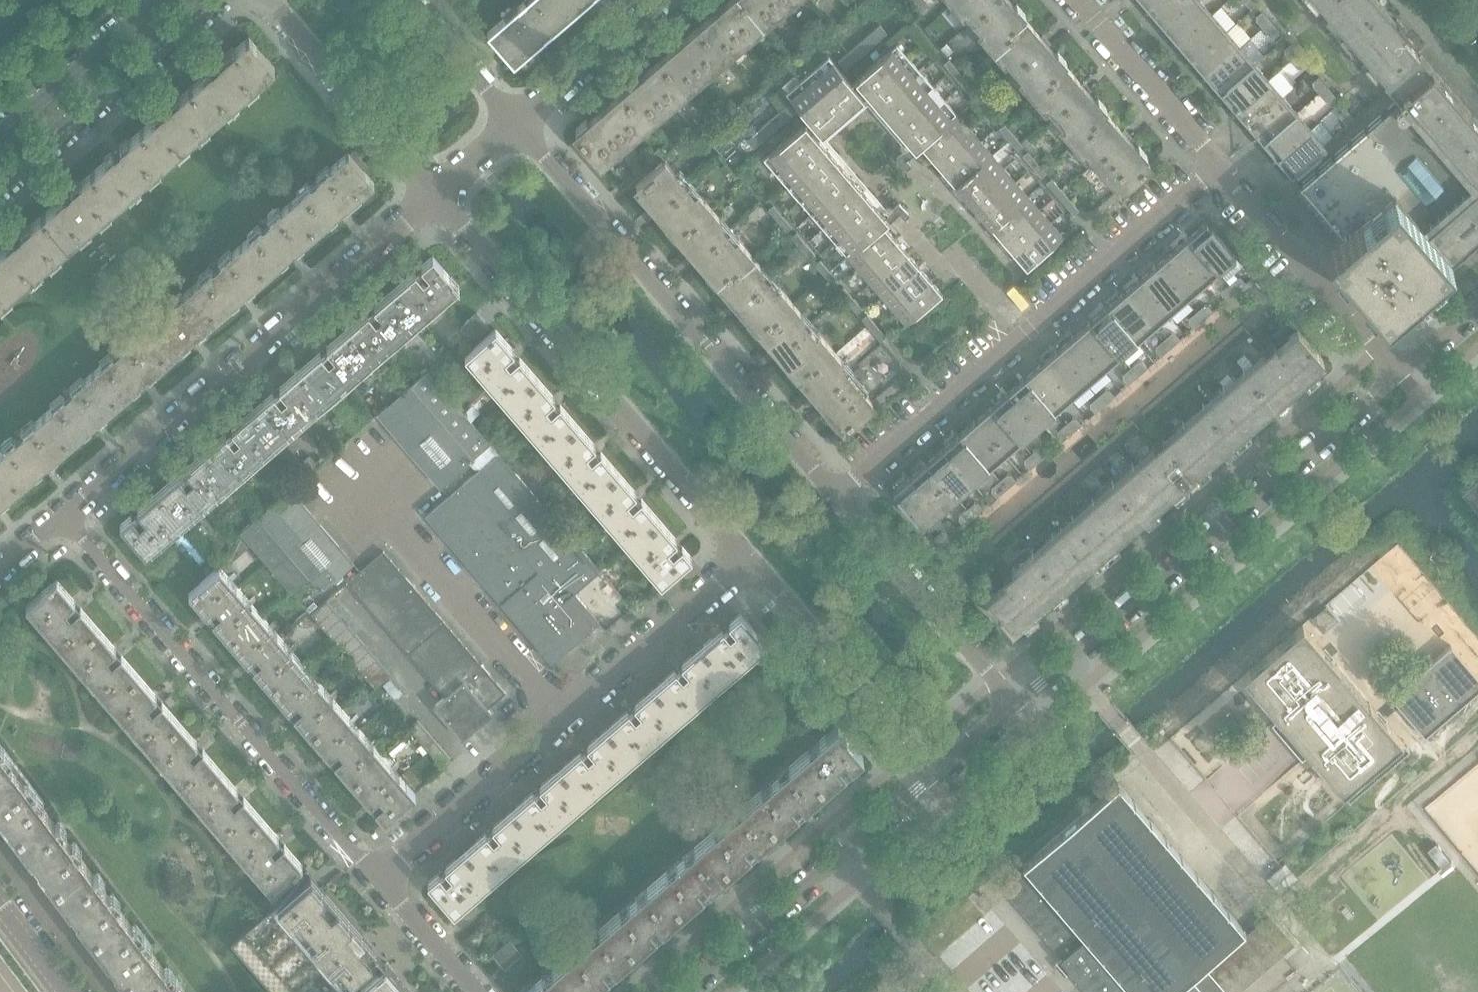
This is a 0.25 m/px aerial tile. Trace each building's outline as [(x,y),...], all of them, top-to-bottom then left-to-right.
[(549,31),(572,11),(562,0),(523,0),(487,31),(489,33),(484,36),(498,53),(503,49),(513,61),(549,31)] [(585,0),(562,0),(572,11),(585,0)] [(768,12),(771,15),(781,6),(776,0),(728,0),(717,9),(743,39),(754,30),(751,27),(768,12)] [(962,11),(965,9),(973,19),(995,0),(952,0),(962,11)] [(1024,16),(1022,15),(1025,13),(1016,2),(1014,4),(1010,0),(995,0),(973,19),(981,28),(978,31),(1003,59),(1006,57),(1014,66),(1044,40),(1024,16)] [(1160,0),(1141,0),(1149,10),(1160,0)] [(1194,0),(1160,0),(1149,10),(1163,26),(1194,0)] [(1212,13),(1201,0),(1194,0),(1163,26),(1178,42),(1212,13)] [(1372,0),(1319,0),(1327,9),(1354,41),(1361,49),(1387,79),(1416,54),(1417,53),(1400,33),(1404,29),(1405,28),(1396,18),(1391,23),(1372,0)] [(713,60),(730,45),(732,48),(743,39),(717,9),(679,42),(705,71),(715,63),(713,60)] [(1270,20),(1262,10),(1256,15),(1256,20),(1263,27),(1270,20)] [(1192,59),(1226,29),(1212,13),(1178,42),(1192,59)] [(1279,29),(1270,20),(1263,27),(1269,34),(1273,34),(1279,29)] [(877,41),(887,32),(880,24),(870,33),(877,41)] [(1206,75),(1240,46),(1226,29),(1192,59),(1206,75)] [(877,41),(870,33),(864,38),(871,46),(877,41)] [(216,116),(275,66),(249,35),(190,86),(216,116)] [(871,46),(864,38),(859,42),(857,43),(864,52),(871,46)] [(1085,87),(1064,63),(1063,62),(1066,60),(1057,50),(1054,52),(1044,40),(1014,66),(1022,75),(1019,78),(1043,106),(1046,103),(1055,113),(1085,87)] [(674,93),(691,78),(694,81),(705,71),(679,42),(641,75),(667,104),(677,96),(674,93)] [(1299,53),(1290,42),(1284,47),(1285,52),(1291,60),(1299,53)] [(864,52),(857,43),(851,49),(858,57),(864,52)] [(867,94),(909,58),(897,44),(855,79),(851,82),(864,97),(868,94),(867,94)] [(1220,91),(1254,62),(1240,46),(1206,75),(1220,91)] [(858,57),(851,49),(844,54),(851,62),(858,57)] [(1307,62),(1299,53),(1291,60),(1297,67),(1301,67),(1307,62)] [(851,62),(844,54),(838,60),(845,68),(851,62)] [(1416,54),(1387,79),(1383,82),(1397,99),(1299,183),(1356,250),(1349,256),(1351,255),(1364,271),(1362,272),(1363,273),(1365,272),(1378,287),(1377,288),(1377,289),(1384,283),(1398,299),(1477,231),(1477,125),(1416,54)] [(864,97),(851,82),(828,56),(813,68),(849,110),(864,97)] [(879,108),(921,72),(909,58),(867,94),(868,94),(879,108)] [(962,74),(948,58),(943,62),(957,79),(962,74)] [(1234,108),(1268,78),(1254,62),(1220,91),(1234,108)] [(849,110),(813,68),(800,80),(836,122),(849,110)] [(890,120),(931,84),(921,72),(879,108),(890,120)] [(962,74),(957,79),(964,87),(969,82),(962,74)] [(636,126),(653,111),(656,114),(667,104),(641,75),(604,107),(628,137),(639,128),(636,126)] [(1327,85),(1318,75),(1312,80),(1313,85),(1319,92),(1327,85)] [(1248,124),(1282,95),(1268,78),(1234,108),(1248,124)] [(836,122),(800,80),(785,92),(808,119),(821,134),(836,122)] [(969,82),(964,87),(970,94),(975,90),(969,82)] [(903,135),(944,99),(931,84),(890,120),(903,135)] [(1335,95),(1327,85),(1319,92),(1325,100),(1329,100),(1335,95)] [(216,116),(190,86),(141,128),(167,158),(216,116)] [(1121,129),(1104,110),(1104,109),(1106,107),(1098,97),(1095,99),(1085,87),(1055,113),(1062,122),(1059,126),(1083,154),(1087,151),(1095,160),(1125,134),(1121,129)] [(980,95),(975,100),(984,111),(990,106),(980,95)] [(1262,141),(1296,111),(1282,95),(1248,124),(1262,141)] [(920,144),(957,113),(944,99),(903,135),(915,149),(920,144)] [(785,119),(795,111),(788,103),(778,111),(785,119)] [(990,106),(984,111),(994,122),(999,117),(990,106)] [(1354,117),(1345,106),(1339,111),(1339,115),(1346,124),(1354,117)] [(628,137),(604,107),(588,121),(586,118),(575,127),(578,130),(575,132),(600,161),(628,137)] [(785,119),(778,111),(772,117),(779,125),(785,119)] [(1276,157),(1310,127),(1296,111),(1262,141),(1276,157)] [(932,158),(968,127),(957,113),(920,144),(932,158)] [(779,125),(772,117),(765,122),(772,130),(779,125)] [(775,172),(816,136),(818,137),(821,134),(808,119),(805,122),(763,158),(775,172)] [(772,130),(765,122),(759,128),(766,136),(772,130)] [(1004,123),(999,127),(1008,138),(1013,134),(1004,123)] [(944,172),(980,141),(968,127),(932,158),(944,172)] [(1291,174),(1320,149),(1325,145),(1310,127),(1276,157),(1291,174)] [(167,158),(141,128),(92,170),(118,201),(167,158)] [(766,136),(759,128),(753,133),(760,141),(766,136)] [(760,141),(753,133),(746,139),(753,147),(760,141)] [(1013,134),(1008,138),(1017,149),(1023,144),(1020,142),(1013,134)] [(1149,162),(1144,156),(1147,154),(1138,144),(1135,146),(1125,134),(1095,160),(1120,187),(1149,162)] [(786,185),(828,149),(818,137),(816,136),(775,172),(786,185)] [(956,186),(992,154),(980,141),(944,172),(956,186)] [(374,181),(363,169),(368,165),(354,149),(349,153),(348,151),(290,201),(315,232),(374,181)] [(798,199),(840,163),(828,149),(786,185),(798,199)] [(1027,150),(1022,155),(1031,165),(1037,161),(1031,155),(1027,150)] [(967,199),(1003,167),(992,154),(956,186),(967,199)] [(656,209),(685,184),(665,159),(635,184),(656,209)] [(1037,161),(1031,165),(1040,176),(1046,172),(1044,170),(1037,161)] [(810,212),(852,177),(840,163),(798,199),(810,212)] [(979,213),(1015,181),(1003,167),(967,199),(979,213)] [(118,201),(92,170),(43,213),(68,243),(118,201)] [(823,227),(864,192),(852,177),(810,212),(823,227)] [(1051,177),(1046,182),(1053,190),(1058,186),(1051,177)] [(991,226),(1027,195),(1015,181),(979,213),(991,226)] [(698,257),(726,232),(717,221),(719,218),(695,191),(693,193),(685,184),(656,209),(660,213),(667,221),(664,223),(673,234),(676,231),(693,252),(698,257)] [(1058,186),(1053,190),(1060,198),(1065,194),(1061,189),(1058,186)] [(834,241),(876,205),(864,192),(823,227),(834,241)] [(1065,194),(1060,198),(1067,206),(1072,201),(1065,194)] [(1002,240),(1039,209),(1027,195),(991,226),(1002,240)] [(315,232),(290,201),(240,243),(266,274),(315,232)] [(1072,201),(1067,206),(1073,214),(1078,209),(1072,201)] [(782,215),(773,204),(767,208),(777,220),(782,215)] [(846,255),(883,224),(888,219),(876,205),(834,241),(846,255)] [(1014,253),(1050,222),(1039,209),(1002,240),(1014,253)] [(43,213),(0,249),(0,264),(19,286),(68,243),(43,213)] [(791,226),(782,215),(777,220),(786,230),(791,226)] [(1235,255),(1206,221),(1188,235),(1218,270),(1235,255)] [(1026,268),(1063,236),(1050,222),(1014,253),(1026,268)] [(858,269),(895,237),(883,224),(846,255),(858,269)] [(806,242),(796,231),(791,236),(801,247),(806,242)] [(737,303),(766,279),(758,269),(761,267),(737,239),(734,241),(726,232),(698,257),(707,268),(705,270),(714,281),(716,278),(737,303)] [(1218,270),(1188,235),(1172,250),(1201,284),(1218,270)] [(870,282),(906,251),(895,237),(858,269),(870,282)] [(815,253),(806,242),(801,247),(810,257),(815,253)] [(266,274),(240,243),(191,286),(217,316),(266,274)] [(1201,284),(1172,250),(1156,264),(1185,298),(1201,284)] [(881,296),(918,264),(906,251),(870,282),(881,296)] [(420,319),(459,285),(432,255),(394,288),(420,319)] [(829,270),(820,258),(814,263),(824,274),(829,270)] [(0,264),(0,302),(19,286),(0,264)] [(893,309),(930,278),(918,264),(881,296),(893,309)] [(1185,298),(1156,264),(1139,278),(1169,312),(1185,298)] [(838,280),(829,270),(824,274),(833,285),(838,280)] [(1236,290),(1245,282),(1240,276),(1237,276),(1229,283),(1236,290)] [(906,324),(942,293),(930,278),(893,309),(906,324)] [(1169,312),(1139,278),(1123,292),(1152,326),(1169,312)] [(778,350),(807,326),(798,316),(802,313),(778,285),(774,288),(766,279),(737,303),(741,307),(748,316),(746,318),(755,328),(757,326),(775,347),(778,350)] [(1226,299),(1236,290),(1229,283),(1221,289),(1221,293),(1226,299)] [(217,316),(191,286),(142,328),(168,358),(217,316)] [(853,297),(843,286),(838,290),(848,301),(853,297)] [(373,359),(420,319),(394,288),(374,305),(367,310),(346,328),(373,359)] [(1152,326),(1123,292),(1106,306),(1136,340),(1152,326)] [(862,307),(853,297),(848,301),(857,312),(862,307)] [(1203,319),(1213,310),(1208,304),(1204,304),(1196,311),(1203,319)] [(1136,340),(1106,306),(1090,320),(1119,354),(1136,340)] [(1193,327),(1203,319),(1196,311),(1188,317),(1188,321),(1193,327)] [(477,312),(460,326),(472,340),(488,325),(477,312)] [(876,324),(866,313),(861,317),(871,329),(876,324)] [(1119,354),(1090,320),(1074,334),(1103,368),(1119,354)] [(885,335),(876,324),(871,329),(880,339),(885,335)] [(819,397),(847,372),(839,363),(842,361),(818,332),(815,335),(807,326),(778,350),(781,354),(789,363),(786,365),(791,371),(795,375),(798,373),(819,397)] [(536,376),(513,349),(495,327),(475,344),(465,354),(506,402),(536,376)] [(168,358),(142,328),(92,371),(118,401),(168,358)] [(373,359),(346,328),(299,369),(326,400),(373,359)] [(1198,477),(1192,471),(1212,453),(1245,426),(1323,358),(1297,328),(1276,346),(1272,341),(1262,349),(1267,354),(1166,441),(1162,435),(1152,444),(1156,449),(1016,570),(1011,565),(1001,573),(1002,574),(1006,579),(985,596),(1011,626),(1049,594),(1114,538),(1154,504),(1170,490),(1182,479),(1188,486),(1198,477)] [(1170,347),(1180,338),(1175,333),(1171,332),(1163,339),(1170,347)] [(1103,368),(1074,334),(1057,348),(1087,382),(1103,368)] [(1160,355),(1170,347),(1163,339),(1156,346),(1155,350),(1160,355)] [(1087,382),(1057,348),(1040,363),(1070,397),(1087,382)] [(1137,375),(1147,367),(1142,361),(1138,361),(1131,367),(1137,375)] [(1070,397),(1040,363),(1024,377),(1054,411),(1070,397)] [(868,376),(859,365),(853,371),(861,381),(868,376)] [(1127,383),(1137,375),(1131,367),(1123,374),(1123,378),(1127,383)] [(278,440),(326,400),(299,369),(252,410),(278,440)] [(490,442),(477,427),(428,370),(378,413),(440,485),(490,442)] [(118,401),(92,371),(43,413),(69,443),(118,401)] [(872,400),(847,372),(819,397),(829,410),(826,412),(835,422),(838,420),(843,426),(872,400)] [(577,423),(554,396),(536,376),(506,402),(547,449),(577,423)] [(1054,411),(1024,377),(1008,391),(1037,425),(1054,411)] [(1105,403),(1114,395),(1109,389),(1105,389),(1098,395),(1105,403)] [(1037,425),(1008,391),(991,405),(1021,439),(1037,425)] [(1095,412),(1105,403),(1098,395),(1090,402),(1090,406),(1095,412)] [(1021,439),(991,405),(975,419),(1004,453),(1021,439)] [(231,481),(278,440),(252,410),(205,450),(231,481)] [(43,413),(0,450),(0,461),(21,485),(69,443),(43,413)] [(1071,432),(1081,423),(1076,417),(1072,417),(1065,424),(1071,432)] [(1004,453),(975,419),(959,433),(988,467),(1004,453)] [(618,470),(595,443),(577,423),(547,449),(588,496),(618,470)] [(1062,440),(1071,432),(1065,424),(1057,430),(1057,434),(1062,440)] [(988,467),(959,433),(942,447),(972,481),(988,467)] [(1039,460),(1049,451),(1044,446),(1040,445),(1032,452),(1039,460)] [(972,481),(942,447),(926,461),(955,495),(972,481)] [(184,522),(231,481),(205,450),(157,491),(184,522)] [(600,569),(559,521),(498,451),(461,483),(562,601),(574,591),(600,569)] [(1029,468),(1039,460),(1032,452),(1024,459),(1024,463),(1029,468)] [(0,461),(0,503),(21,485),(0,461)] [(955,495),(926,461),(909,475),(939,509),(955,495)] [(658,517),(635,491),(618,470),(588,496),(628,543),(658,517)] [(1006,488),(1016,480),(1011,474),(1007,474),(999,480),(1006,488)] [(939,509),(909,475),(892,490),(922,524),(939,509)] [(1465,490),(1477,505),(1477,478),(1465,490)] [(996,496),(1006,488),(999,480),(992,487),(991,491),(996,496)] [(562,601),(461,483),(426,514),(552,660),(599,620),(574,591),(562,601)] [(352,561),(291,489),(290,488),(258,515),(259,516),(240,532),(291,591),(310,576),(321,588),(352,561)] [(146,554),(184,522),(157,491),(120,524),(146,554)] [(973,516),(983,508),(978,502),(974,502),(966,508),(973,516)] [(963,525),(973,516),(966,508),(959,515),(958,519),(963,525)] [(691,556),(676,538),(658,517),(628,543),(645,563),(661,582),(691,556)] [(940,545),(950,536),(945,530),(941,530),(933,537),(940,545)] [(371,574),(389,558),(383,551),(364,567),(371,574)] [(378,583),(397,567),(389,558),(371,574),(378,583)] [(259,614),(236,588),(218,566),(200,581),(188,591),(229,639),(259,614)] [(353,589),(371,574),(364,567),(347,582),(353,589)] [(386,591),(404,575),(397,567),(378,583),(386,591)] [(360,598),(378,583),(371,574),(353,589),(360,598)] [(393,600),(412,584),(404,575),(386,591),(393,600)] [(80,606),(75,600),(56,578),(26,605),(67,653),(98,626),(80,606)] [(368,606),(386,591),(378,583),(360,598),(368,606)] [(401,609),(419,593),(412,584),(393,600),(401,609)] [(376,615),(393,600),(386,591),(368,606),(376,615)] [(408,618),(427,602),(419,593),(401,609),(408,618)] [(317,621),(333,607),(327,600),(311,614),(317,621)] [(383,624),(401,609),(393,600),(376,615),(383,624)] [(416,626),(434,610),(427,602),(408,618),(416,626)] [(324,629),(340,615),(333,607),(317,621),(324,629)] [(391,633),(408,618),(401,609),(383,624),(391,633)] [(423,635),(442,619),(434,610),(416,626),(423,635)] [(727,675),(765,642),(740,612),(702,645),(727,675)] [(300,662),(276,634),(259,614),(229,639),(270,687),(300,662)] [(330,636),(346,623),(340,615),(324,629),(330,636)] [(398,641),(416,626),(408,618),(391,633),(398,641)] [(431,644),(450,628),(442,619),(423,635),(431,644)] [(337,644),(353,631),(346,623),(330,636),(337,644)] [(1300,743),(1309,753),(1349,800),(1409,748),(1302,624),(1242,675),(1278,717),(1286,727),(1281,732),(1294,748),(1300,743)] [(138,673),(121,653),(98,626),(67,653),(108,700),(138,673)] [(406,650),(423,635),(416,626),(398,641),(406,650)] [(439,653),(458,637),(450,628),(431,644),(439,653)] [(344,652),(360,638),(353,631),(337,644),(344,652)] [(413,659),(431,644),(423,635),(406,650),(413,659)] [(446,662),(465,645),(458,637),(439,653),(446,662)] [(352,661),(368,648),(360,638),(344,652),(352,661)] [(421,668),(439,653),(431,644),(413,659),(421,668)] [(1390,696),(1424,736),(1477,689),(1477,676),(1450,644),(1390,696)] [(454,671),(473,655),(465,645),(446,662),(454,671)] [(632,757),(704,695),(727,675),(702,645),(606,727),(632,757)] [(358,669),(374,655),(368,648),(352,661),(358,669)] [(428,677),(446,662),(439,653),(421,668),(428,677)] [(366,678),(382,664),(374,655),(358,669),(366,678)] [(463,680),(481,664),(473,655),(454,671),(463,680)] [(341,709),(317,681),(300,662),(270,687),(293,714),(311,734),(341,709)] [(437,686),(454,671),(446,662),(428,677),(437,686)] [(375,688),(391,674),(382,664),(366,678),(375,688)] [(486,707),(504,691),(481,664),(463,680),(445,696),(434,705),(462,737),(491,713),(486,707)] [(463,680),(454,671),(437,686),(445,696),(463,680)] [(179,721),(156,694),(138,673),(108,700),(148,747),(179,721)] [(381,756),(357,728),(341,709),(311,734),(351,781),(381,756)] [(450,757),(432,736),(417,719),(408,727),(441,765),(450,757)] [(220,768),(198,743),(179,721),(148,747),(189,794),(220,768)] [(824,788),(863,755),(836,724),(798,757),(824,788)] [(537,839),(632,757),(606,727),(512,808),(537,839)] [(401,752),(416,739),(411,733),(396,746),(401,752)] [(0,750),(0,782),(15,771),(0,750)] [(415,793),(398,776),(381,756),(351,781),(385,820),(415,793)] [(777,828),(824,788),(798,757),(751,797),(777,828)] [(260,815),(237,788),(220,768),(189,794),(230,842),(260,815)] [(31,791),(15,771),(0,782),(0,816),(16,837),(47,813),(31,791)] [(1229,911),(1118,782),(1022,864),(1026,868),(1003,888),(1062,958),(1059,960),(1068,970),(1071,968),(1092,991),(1232,991),(1238,987),(1244,982),(1277,954),(1274,951),(1288,939),(1268,916),(1248,934),(1244,928),(1229,911)] [(729,869),(777,828),(751,797),(703,838),(729,869)] [(491,879),(537,839),(512,808),(465,849),(491,879)] [(86,864),(63,834),(47,813),(16,837),(54,888),(86,864)] [(302,864),(278,836),(260,815),(230,842),(271,890),(302,864)] [(682,910),(729,869),(703,838),(656,879),(682,910)] [(470,896),(491,879),(465,849),(428,881),(453,911),(464,902),(470,896)] [(124,915),(101,885),(86,864),(54,888),(93,939),(124,915)] [(321,886),(310,873),(230,941),(274,991),(300,991),(319,975),(327,984),(355,960),(361,967),(378,952),(321,886)] [(635,950),(682,910),(656,879),(609,920),(635,950)] [(164,968),(124,915),(93,939),(133,991),(154,991),(172,979),(164,968)] [(588,991),(635,950),(609,920),(562,960),(588,991)] [(509,938),(493,952),(504,966),(521,952),(509,938)] [(385,960),(360,982),(356,978),(340,991),(412,991),(385,960)] [(588,991),(562,960),(525,991),(587,991),(588,991)] [(172,979),(154,991),(182,991),(172,979)]
